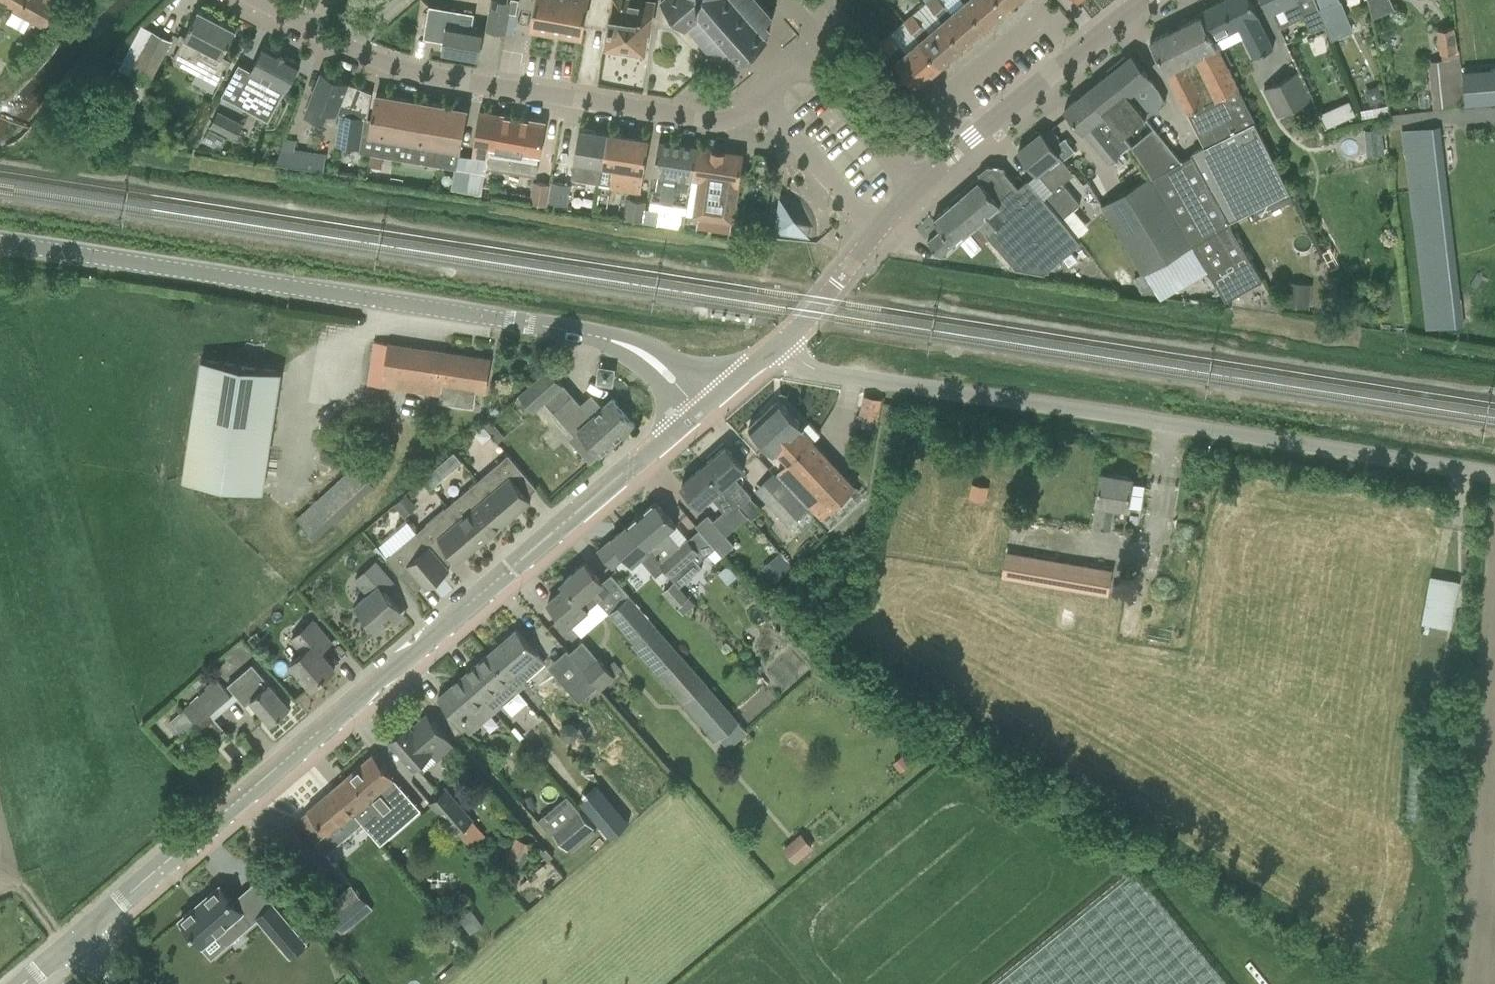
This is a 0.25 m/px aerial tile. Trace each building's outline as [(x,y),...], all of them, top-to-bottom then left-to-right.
[(44,26),(56,3),(57,4),(59,0),(0,0),(0,2),(44,26)] [(506,32),(510,11),(512,1),(511,1),(506,0),(493,0),(487,29),(506,32)] [(511,1),(512,1),(510,11),(517,13),(519,0),(511,0),(511,1)] [(533,23),(582,32),(588,0),(538,0),(533,23)] [(606,43),(645,49),(646,48),(647,48),(650,24),(651,25),(654,1),(650,0),(614,0),(606,43)] [(669,2),(663,7),(675,20),(681,15),(685,20),(684,22),(685,23),(687,22),(688,22),(689,22),(697,31),(697,32),(694,35),(696,36),(699,34),(699,35),(700,34),(708,43),(707,44),(708,44),(705,47),(707,49),(710,46),(710,47),(719,56),(718,56),(719,57),(716,59),(718,61),(720,59),(721,59),(723,58),(731,66),(748,51),(748,52),(750,50),(750,49),(750,48),(750,47),(757,41),(757,42),(758,42),(759,42),(760,42),(761,41),(761,40),(768,34),(769,33),(767,31),(767,32),(766,30),(771,26),(766,20),(772,15),(773,14),(772,14),(775,11),(774,10),(771,12),(770,11),(762,2),(762,1),(763,0),(668,0),(669,2)] [(964,43),(986,24),(965,0),(929,0),(927,1),(927,2),(942,19),(943,19),(964,43)] [(1004,0),(965,0),(986,24),(1009,5),(1004,0)] [(1223,0),(1199,12),(1200,14),(1213,37),(1214,41),(1239,29),(1253,57),(1274,47),(1258,14),(1260,13),(1252,0),(1223,0)] [(1304,16),(1311,30),(1324,24),(1314,0),(1267,0),(1281,28),(1293,22),(1304,16)] [(1324,24),(1346,15),(1341,0),(1314,0),(1324,24)] [(1394,7),(1391,0),(1368,0),(1374,15),(1394,7)] [(443,52),(479,58),(483,28),(472,26),(474,10),(454,7),(452,23),(448,22),(443,52)] [(174,56),(202,72),(220,81),(232,59),(223,54),(237,28),(200,8),(174,56)] [(920,39),(942,63),(964,43),(943,19),(942,19),(929,31),(914,13),(904,21),(920,39)] [(1192,152),(1193,154),(1229,223),(1231,222),(1230,220),(1246,212),(1251,220),(1292,199),(1288,190),(1290,189),(1255,120),(1239,88),(1238,88),(1214,41),(1213,37),(1200,14),(1151,39),(1188,113),(1205,145),(1192,152)] [(1458,50),(1455,26),(1437,29),(1440,52),(1458,50)] [(132,74),(149,83),(171,39),(154,30),(132,74)] [(891,33),(881,41),(918,83),(942,63),(920,39),(906,51),(891,33)] [(286,88),(301,63),(265,43),(251,70),(254,71),(244,89),(269,103),(279,85),(286,88)] [(1111,71),(1127,92),(1147,116),(1153,111),(1159,111),(1160,105),(1166,101),(1160,88),(1132,54),(1127,58),(1124,56),(1112,65),(1113,69),(1111,71)] [(1460,105),(1456,58),(1430,60),(1435,108),(1460,105)] [(1466,104),(1494,101),(1494,68),(1463,70),(1466,104)] [(368,118),(373,92),(349,82),(349,81),(348,81),(322,71),(304,116),(323,124),(329,110),(335,113),(340,115),(337,145),(361,148),(365,118),(368,118)] [(1147,116),(1127,92),(1111,71),(1087,90),(1122,134),(1147,116)] [(1311,98),(1297,71),(1265,88),(1278,115),(1311,98)] [(1087,90),(1065,108),(1084,132),(1085,132),(1108,161),(1121,151),(1130,144),(1122,134),(1087,90)] [(365,118),(361,148),(360,151),(456,167),(457,167),(460,155),(468,108),(377,92),(373,119),(368,118),(365,118)] [(1327,127),(1337,122),(1330,108),(1320,112),(1327,127)] [(219,110),(211,126),(236,139),(244,123),(219,110)] [(481,110),(473,157),(460,155),(457,167),(456,167),(452,188),(481,194),(483,187),(485,170),(486,164),(488,164),(491,147),(497,148),(503,114),(481,110)] [(503,114),(497,148),(509,150),(506,166),(537,171),(545,121),(503,114)] [(1193,154),(1192,154),(1182,160),(1154,125),(1130,144),(1151,175),(1205,264),(1226,299),(1256,282),(1263,278),(1229,223),(1193,154)] [(1464,324),(1441,125),(1403,129),(1426,329),(1464,324)] [(603,164),(608,132),(580,127),(573,177),(600,182),(603,164)] [(1074,171),(1041,131),(1039,133),(1037,130),(1029,137),(1031,139),(1019,149),(1049,185),(1041,192),(1063,217),(1081,203),(1062,180),(1074,171)] [(641,192),(650,138),(608,132),(603,164),(613,166),(610,187),(641,192)] [(293,165),(296,143),(296,140),(285,138),(277,163),(293,165)] [(688,214),(698,146),(660,139),(651,208),(645,207),(643,220),(658,223),(660,209),(688,214)] [(733,221),(743,153),(698,146),(688,214),(695,215),(698,216),(697,228),(730,233),(732,221),(733,221)] [(371,153),(369,165),(382,167),(384,155),(371,153)] [(1028,178),(1019,186),(1004,169),(989,168),(981,174),(952,198),(950,200),(952,202),(934,218),(943,229),(928,242),(939,255),(969,230),(975,237),(981,246),(991,238),(1004,253),(1015,267),(1044,272),(1081,241),(1062,218),(1063,217),(1041,192),(1040,190),(1039,191),(1028,178)] [(1169,257),(1181,279),(1196,269),(1205,264),(1151,175),(1102,204),(1142,273),(1146,270),(1163,261),(1169,257)] [(549,183),(533,180),(530,200),(546,203),(549,183)] [(550,201),(569,204),(572,184),(553,181),(550,201)] [(626,217),(643,220),(645,207),(646,200),(629,197),(626,217)] [(775,201),(774,232),(814,234),(815,203),(775,201)] [(1342,266),(1332,247),(1323,252),(1332,271),(1342,266)] [(1072,252),(1064,258),(1070,265),(1077,258),(1072,252)] [(1156,288),(1151,279),(1146,270),(1142,273),(1132,278),(1143,296),(1149,292),(1156,288)] [(1311,296),(1285,293),(1283,305),(1309,308),(1311,296)] [(486,391),(491,358),(376,341),(369,383),(441,394),(440,401),(474,406),(476,389),(486,391)] [(202,358),(183,479),(263,491),(282,371),(202,358)] [(533,409),(563,382),(550,367),(520,394),(533,409)] [(600,367),(598,381),(612,383),(614,369),(600,367)] [(614,397),(603,406),(592,393),(581,403),(573,393),(554,410),(574,433),(579,429),(593,445),(584,453),(591,462),(636,423),(614,397)] [(865,395),(861,415),(861,417),(875,420),(880,398),(865,395)] [(822,517),(856,486),(813,440),(821,433),(810,422),(805,426),(779,398),(749,426),(775,453),(777,451),(787,462),(779,470),(822,517)] [(744,467),(726,445),(704,465),(722,485),(739,505),(747,498),(751,495),(742,485),(734,475),(744,467)] [(454,451),(424,477),(432,486),(462,460),(454,451)] [(537,487),(509,454),(478,479),(510,517),(531,499),(528,495),(537,487)] [(295,516),(315,537),(373,482),(353,461),(295,516)] [(722,485),(704,465),(682,484),(700,504),(711,495),(719,505),(728,515),(739,505),(722,485)] [(1128,506),(1133,477),(1101,472),(1096,501),(1097,501),(1093,525),(1111,528),(1115,504),(1128,506)] [(448,505),(480,543),(510,517),(478,479),(448,505)] [(989,486),(973,483),(970,499),(985,502),(989,486)] [(788,487),(770,504),(789,525),(808,508),(788,487)] [(395,503),(405,515),(417,505),(406,493),(395,503)] [(677,524),(656,500),(628,525),(665,567),(671,574),(681,585),(703,565),(694,555),(699,550),(689,538),(676,549),(664,536),(677,524)] [(418,531),(431,546),(440,538),(459,561),(480,543),(448,505),(418,531)] [(697,524),(716,546),(723,554),(735,544),(709,514),(697,524)] [(376,541),(384,551),(415,529),(408,519),(376,541)] [(665,567),(628,525),(599,550),(612,565),(626,554),(633,562),(641,556),(657,574),(665,567)] [(450,568),(431,546),(418,531),(387,557),(415,591),(425,583),(428,587),(450,568)] [(716,561),(723,554),(716,546),(709,553),(708,553),(716,561)] [(1002,576),(1108,594),(1112,569),(1008,551),(1007,551),(1002,576)] [(775,557),(787,571),(791,567),(779,553),(775,557)] [(378,630),(401,610),(384,589),(394,581),(377,561),(356,579),(369,593),(356,604),(378,630)] [(602,604),(599,600),(610,590),(602,581),(603,581),(586,561),(562,581),(567,586),(548,602),(570,627),(578,620),(577,619),(588,609),(592,613),(602,604)] [(729,562),(720,571),(729,581),(739,573),(729,562)] [(1451,627),(1459,581),(1431,576),(1423,622),(1451,627)] [(690,596),(676,580),(663,591),(677,607),(690,596)] [(632,644),(685,703),(716,741),(720,738),(729,749),(748,732),(739,721),(740,720),(708,683),(629,594),(610,612),(635,641),(632,644)] [(291,662),(312,687),(335,666),(322,650),(332,641),(314,619),(292,638),(304,651),(291,662)] [(510,682),(518,691),(529,681),(526,678),(546,661),(517,628),(489,653),(513,681),(510,682)] [(583,668),(598,685),(601,689),(616,677),(614,675),(622,668),(614,659),(607,666),(584,640),(570,652),(583,668)] [(489,653),(464,675),(496,711),(504,703),(518,691),(510,682),(513,681),(489,653)] [(252,700),(271,722),(291,705),(270,683),(253,663),(228,685),(246,705),(252,700)] [(598,685),(583,668),(565,684),(580,701),(598,685)] [(470,733),(496,711),(464,675),(438,697),(470,733)] [(170,721),(183,736),(231,695),(216,678),(206,687),(207,689),(183,709),(184,710),(170,721)] [(438,761),(454,746),(431,720),(416,733),(408,723),(401,729),(398,729),(393,734),(392,737),(390,739),(415,768),(432,754),(438,761)] [(374,753),(333,788),(373,834),(373,833),(363,821),(381,806),(373,796),(394,778),(374,753)] [(911,764),(903,754),(893,762),(901,771),(911,764)] [(337,866),(373,834),(333,788),(296,820),(326,854),(327,853),(337,866)] [(474,819),(447,788),(431,802),(459,833),(474,819)] [(568,794),(538,819),(552,835),(554,833),(568,850),(570,849),(572,851),(597,830),(568,794)] [(630,822),(610,796),(590,813),(611,838),(630,822)] [(796,861),(814,845),(800,829),(782,845),(796,861)] [(523,866),(529,851),(532,843),(517,837),(514,844),(508,860),(523,866)] [(554,857),(546,848),(541,853),(549,862),(554,857)] [(1134,871),(995,983),(1230,983),(1134,871)] [(321,910),(336,928),(342,936),(373,910),(351,885),(321,910)] [(216,889),(176,923),(179,926),(176,928),(185,938),(187,936),(208,960),(247,926),(216,889)] [(291,934),(268,907),(253,920),(276,947),(291,934)] [(451,940),(459,949),(462,946),(454,937),(451,940)]
